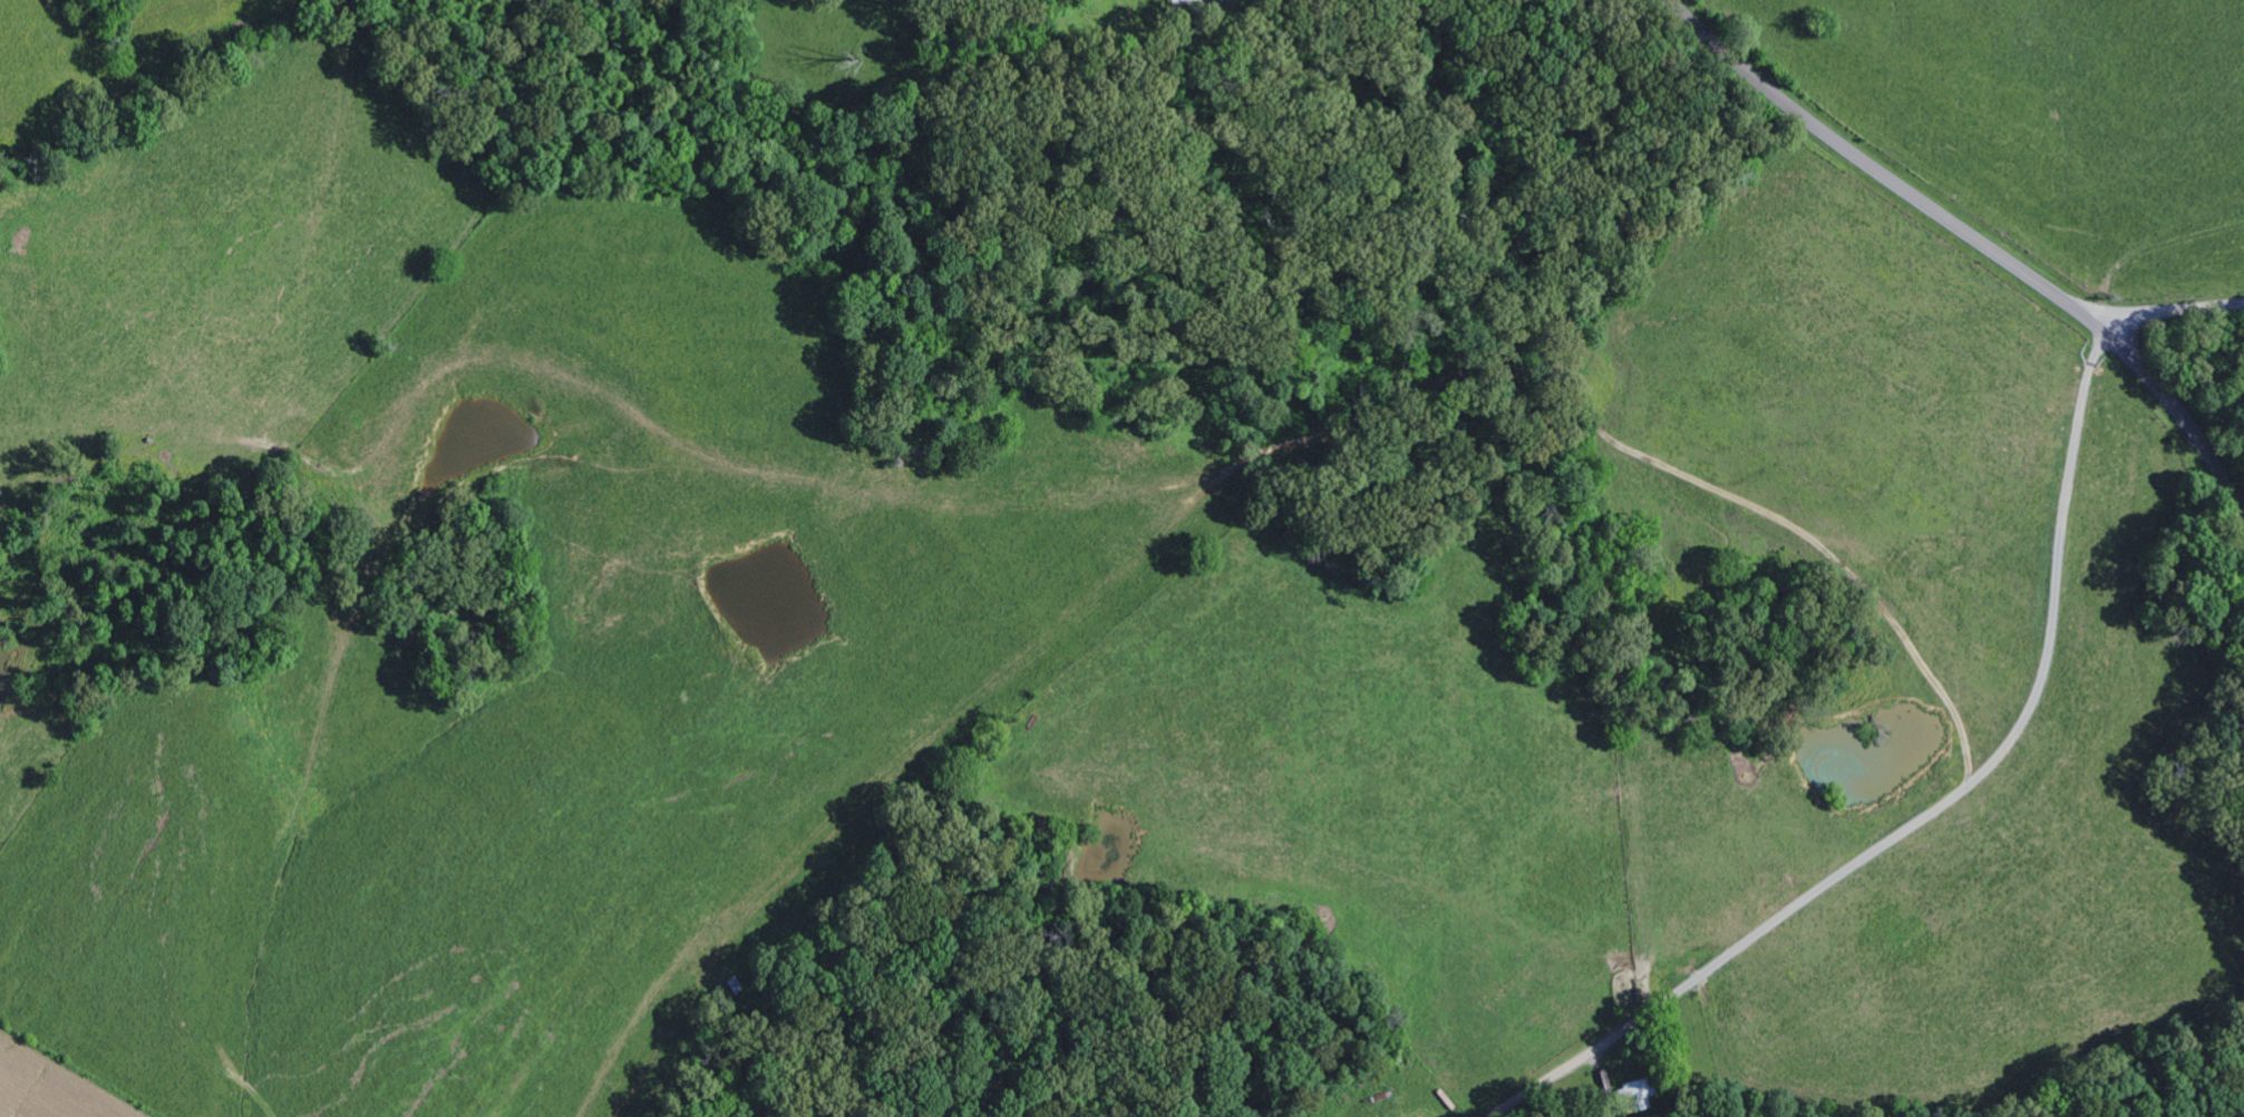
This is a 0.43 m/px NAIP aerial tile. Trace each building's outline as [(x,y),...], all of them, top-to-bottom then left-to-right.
[(1652,1080),(1619,1087),(1626,1115),(1652,1109),(1649,1098),(1656,1096),(1652,1080)]
